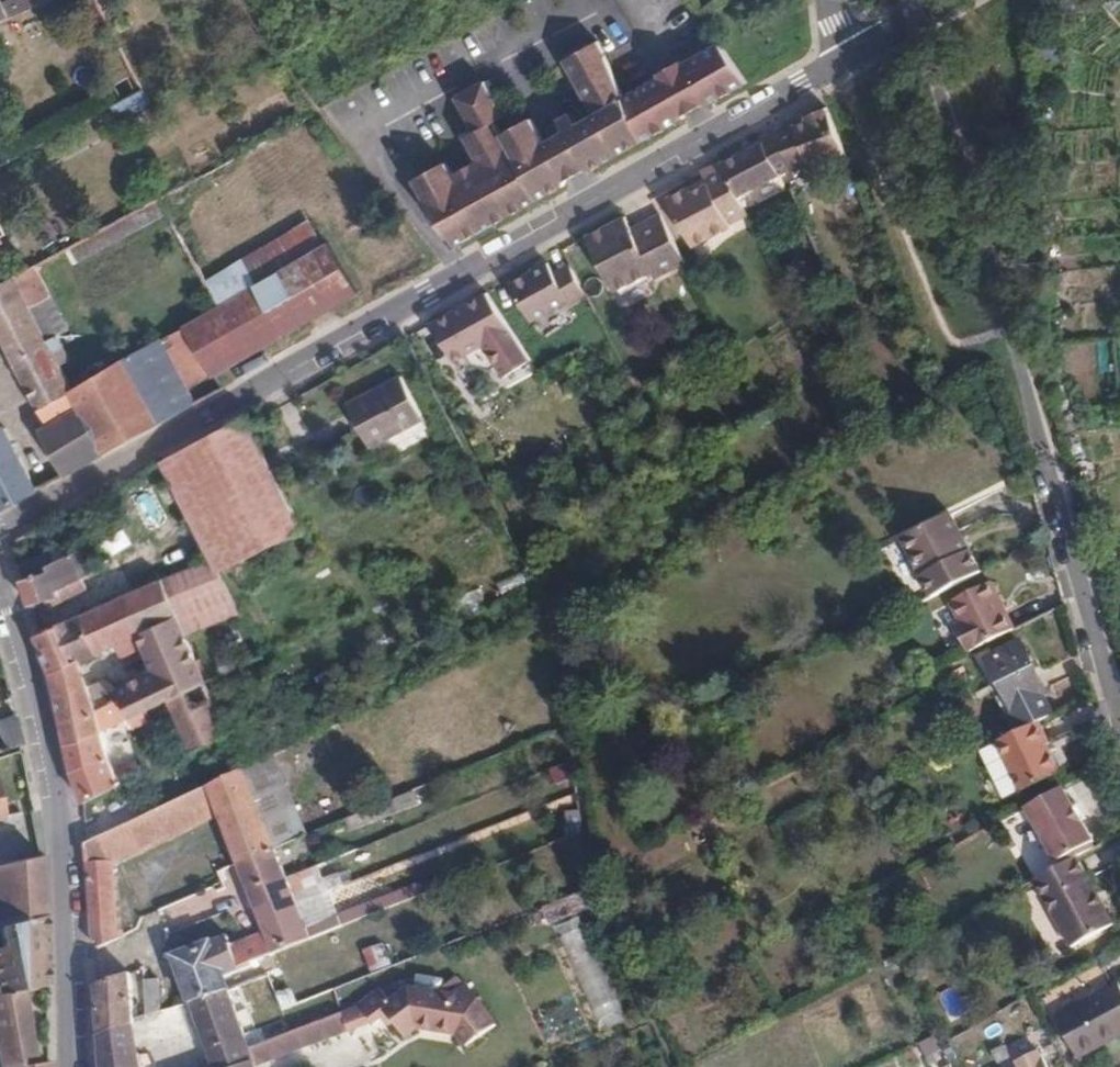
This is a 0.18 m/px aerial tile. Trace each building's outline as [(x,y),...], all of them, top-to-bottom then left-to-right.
[(47,0),(9,0),(2,3),(1,0),(0,0),(0,21),(47,0)] [(620,99),(594,40),(564,58),(572,74),(569,75),(591,113),(597,110),(601,118),(564,139),(580,170),(586,171),(638,142),(620,99)] [(701,106),(742,83),(717,44),(678,66),(701,106)] [(560,59),(569,75),(572,74),(564,58),(560,59)] [(681,118),(701,106),(678,66),(675,62),(656,73),(659,76),(681,118)] [(659,76),(620,99),(638,142),(681,118),(659,76)] [(417,203),(452,244),(535,198),(503,133),(500,134),(492,120),(502,115),(484,82),(456,97),(474,130),(466,136),(483,167),(455,182),(443,162),(413,180),(424,199),(417,203)] [(142,89),(111,105),(121,123),(151,108),(142,89)] [(843,155),(824,108),(803,117),(804,119),(807,125),(792,131),(790,126),(777,132),(792,171),(793,173),(808,166),(809,171),(843,155)] [(545,149),(564,139),(601,118),(597,110),(591,113),(573,124),(574,125),(562,131),(561,130),(540,141),(545,149)] [(555,120),(561,130),(562,131),(574,125),(573,124),(568,113),(555,120)] [(503,133),(535,198),(560,185),(561,180),(545,149),(540,141),(528,119),(503,133)] [(807,125),(804,119),(790,126),(792,131),(807,125)] [(777,132),(756,140),(758,145),(719,163),(737,198),(792,171),(777,132)] [(561,180),(580,170),(564,139),(545,149),(561,180)] [(719,163),(718,161),(697,173),(701,181),(705,188),(690,196),(686,189),(665,200),(692,251),(732,228),(730,225),(747,216),(737,198),(719,163)] [(705,188),(701,181),(686,189),(690,196),(705,188)] [(624,234),(616,219),(579,240),(608,296),(646,277),(649,283),(677,268),(652,220),(624,234)] [(321,246),(326,243),(316,224),(311,228),(321,246)] [(271,276),(321,246),(311,228),(261,257),(271,276)] [(354,291),(326,243),(321,246),(271,276),(255,285),(220,305),(183,326),(211,374),(354,291)] [(255,285),(271,276),(261,257),(244,266),(255,285)] [(578,298),(562,269),(545,278),(539,266),(502,285),(521,322),(559,304),(561,307),(578,298)] [(193,403),(158,340),(89,380),(84,372),(65,383),(55,366),(66,360),(52,336),(42,342),(24,309),(31,306),(14,275),(0,282),(0,332),(49,427),(77,411),(101,455),(193,403)] [(489,380),(516,364),(480,305),(461,315),(457,307),(417,329),(438,368),(449,362),(456,373),(475,372),(482,368),(489,380)] [(421,417),(398,376),(347,406),(370,447),(421,417)] [(64,476),(101,455),(77,411),(49,427),(40,432),(64,476)] [(244,415),(149,467),(155,481),(165,475),(207,558),(214,573),(217,571),(301,529),(244,415)] [(0,511),(38,490),(4,428),(0,430),(0,510),(0,511)] [(948,515),(900,541),(931,600),(979,575),(948,515)] [(47,572),(21,580),(29,606),(43,601),(46,609),(85,589),(81,578),(95,572),(83,548),(45,566),(47,572)] [(214,573),(207,558),(162,579),(177,615),(176,615),(184,634),(238,612),(217,571),(214,573)] [(177,615),(162,579),(57,624),(70,662),(77,659),(94,652),(138,632),(176,615),(177,615)] [(967,655),(1013,631),(989,585),(949,605),(961,626),(954,629),(967,655)] [(184,634),(176,615),(138,632),(158,679),(196,661),(184,634)] [(53,626),(38,633),(34,635),(49,671),(70,662),(57,624),(53,626)] [(167,698),(158,679),(138,632),(94,652),(109,690),(114,699),(121,697),(130,715),(167,698)] [(1007,690),(1038,675),(1022,644),(994,658),(991,660),(1007,690)] [(995,696),(1007,690),(991,660),(994,658),(989,649),(974,656),(995,696)] [(77,659),(85,683),(90,698),(109,690),(94,652),(77,659)] [(70,662),(49,671),(54,696),(85,683),(77,659),(70,662)] [(204,679),(196,661),(158,679),(167,698),(205,682),(204,679)] [(1045,687),(1038,675),(1007,690),(1013,701),(1008,704),(1012,709),(1021,728),(1034,721),(1052,713),(1040,690),(1045,687)] [(227,732),(205,682),(167,698),(186,739),(166,748),(171,759),(227,732)] [(85,683),(54,696),(60,722),(94,708),(112,700),(114,699),(109,690),(90,698),(85,683)] [(1013,701),(1007,690),(995,696),(1004,714),(1012,709),(1008,704),(1013,701)] [(121,697),(114,699),(112,700),(119,719),(130,715),(121,697)] [(112,700),(94,708),(100,729),(119,719),(112,700)] [(94,708),(60,722),(65,748),(100,733),(100,729),(94,708)] [(14,716),(0,720),(0,751),(22,744),(14,716)] [(1046,744),(1034,721),(1021,728),(993,742),(999,756),(1017,792),(1057,772),(1044,746),(1046,744)] [(100,733),(65,748),(70,770),(106,754),(100,733)] [(106,754),(70,770),(81,801),(144,772),(138,761),(114,772),(106,754)] [(1017,792),(999,756),(982,764),(1000,801),(1017,792)] [(274,847),(243,769),(186,795),(84,842),(91,943),(96,946),(116,937),(110,857),(215,812),(236,864),(274,848),(274,847)] [(1022,808),(1053,864),(1055,863),(1087,844),(1089,843),(1059,787),(1022,808)] [(1087,844),(1055,863),(1058,867),(1075,858),(1090,850),(1087,844)] [(284,874),(274,848),(236,864),(237,866),(249,897),(265,891),(263,885),(286,877),(284,874)] [(40,855),(0,865),(0,925),(43,914),(40,855)] [(1110,924),(1075,858),(1058,867),(1033,881),(1070,947),(1110,924)] [(296,901),(297,903),(344,886),(339,875),(292,892),(286,877),(263,885),(265,891),(249,897),(254,909),(257,917),(296,901)] [(218,891),(211,894),(212,898),(215,900),(227,895),(221,882),(215,884),(218,891)] [(215,884),(210,887),(209,889),(211,894),(218,891),(215,884)] [(267,934),(274,953),(400,903),(397,893),(330,918),(333,924),(308,933),(297,903),(296,901),(257,917),(264,935),(267,934)] [(43,914),(0,925),(0,947),(6,946),(8,955),(45,947),(43,914)] [(191,1004),(227,991),(223,979),(255,967),(253,961),(274,953),(267,934),(264,935),(233,948),(228,937),(174,958),(191,1004)] [(46,982),(46,975),(45,947),(8,955),(6,946),(0,947),(0,992),(19,988),(46,982)] [(128,974),(94,985),(97,1033),(133,1026),(132,1018),(128,974)] [(417,977),(415,992),(427,994),(439,996),(442,981),(417,977)] [(146,1014),(165,1011),(161,981),(144,983),(146,1014)] [(1117,981),(1055,1018),(1078,1058),(1119,1034),(1119,986),(1117,981)] [(381,991),(359,1008),(372,1025),(387,1015),(404,1037),(424,1022),(450,1027),(464,1048),(494,1027),(465,987),(451,998),(439,996),(427,994),(415,992),(409,990),(391,1004),(381,991)] [(3,1066),(32,1062),(19,988),(0,992),(0,1066),(3,1066)] [(253,1064),(255,1064),(250,1049),(227,991),(191,1004),(213,1066),(254,1066),(253,1064)] [(359,1008),(342,1015),(350,1033),(372,1025),(359,1008)] [(255,1064),(253,1064),(254,1066),(259,1066),(350,1033),(342,1015),(250,1049),(255,1064)] [(133,1026),(97,1033),(99,1055),(136,1050),(133,1026)] [(1040,1055),(1039,1056),(1035,1049),(1013,1060),(1016,1066),(1046,1066),(1040,1055)] [(100,1066),(138,1066),(136,1050),(99,1055),(100,1066)]
